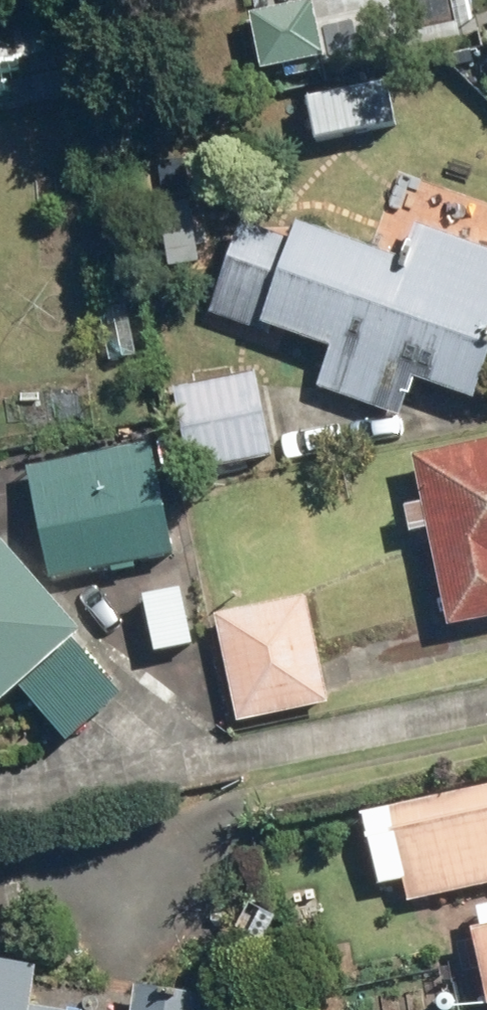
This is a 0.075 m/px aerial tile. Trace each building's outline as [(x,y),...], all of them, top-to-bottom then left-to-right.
[(317,361),(304,397),(396,430),(409,394),(468,415),(486,360),(486,250),(406,221),(391,264),(242,212),(204,321),(317,361)] [(248,389),(163,409),(180,482),(265,462),(248,389)] [(141,441),(9,474),(37,588),(169,555),(141,441)] [(402,465),(412,511),(395,515),(400,541),(417,537),(438,636),(486,626),(486,448),(402,465)] [(9,700),(49,754),(109,710),(69,656),(0,562),(0,708),(9,700)] [(305,602),(208,622),(230,729),(322,710),(321,702),(326,701),(324,690),(318,691),(312,659),(317,658),(305,602)] [(422,897),(486,884),(486,781),(310,826),(317,854),(381,837),(393,881),(416,875),(422,897)] [(0,950),(0,1009),(112,1009),(48,1000),(54,959),(0,950)] [(217,988),(193,985),(189,1006),(172,1003),(175,982),(148,978),(143,1009),(213,1009),(217,988)]
